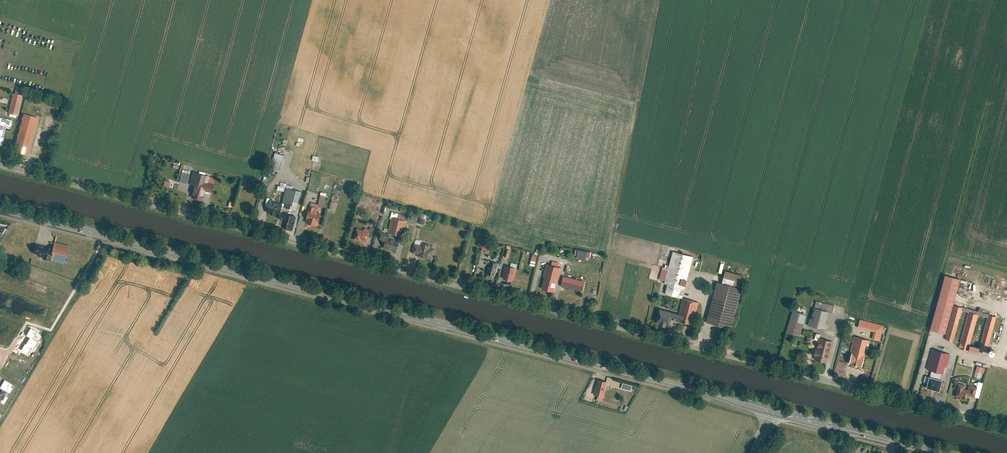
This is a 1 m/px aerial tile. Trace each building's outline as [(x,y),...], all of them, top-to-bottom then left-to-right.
[(16,94),(14,93),(9,112),(19,114),(23,95),(21,95),(16,94)] [(39,117),(25,113),(15,150),(30,153),(39,117)] [(285,155),(276,152),(272,169),(281,171),(285,155)] [(190,171),(183,169),(180,181),(187,183),(190,171)] [(216,177),(194,172),(190,184),(195,185),(192,197),(203,200),(206,190),(212,192),(216,177)] [(297,210),(302,191),(287,188),(283,203),(282,206),(297,210)] [(283,203),(271,200),(268,211),(280,214),(281,212),(282,206),(283,203)] [(318,208),(311,206),(307,222),(319,225),(321,214),(318,213),(319,208),(318,208)] [(282,226),(293,229),(297,216),(286,213),(284,219),(282,226)] [(398,218),(393,217),(389,231),(404,235),(408,221),(405,220),(398,218)] [(365,229),(357,227),(355,238),(368,241),(369,236),(370,231),(365,229)] [(400,241),(388,238),(385,247),(397,250),(400,241)] [(492,239),(486,238),(483,251),(489,252),(492,239)] [(70,245),(55,241),(53,248),(51,259),(65,263),(70,245)] [(421,244),(415,243),(413,252),(421,254),(421,256),(433,259),(435,248),(431,247),(431,244),(422,242),(421,244)] [(51,259),(53,248),(37,244),(35,252),(44,255),(43,258),(50,260),(51,259)] [(586,257),(589,258),(590,252),(578,249),(576,257),(586,260),(586,257)] [(694,256),(674,251),(666,283),(669,284),(667,293),(683,297),(694,256)] [(499,263),(490,260),(487,273),(496,275),(499,263)] [(517,268),(506,264),(502,277),(514,280),(517,268)] [(562,268),(548,264),(544,276),(545,277),(542,288),(554,291),(556,285),(557,285),(562,268)] [(745,276),(727,271),(724,282),(742,287),(745,276)] [(961,278),(947,274),(933,329),(947,332),(961,278)] [(584,284),(563,278),(561,285),(582,291),(584,284)] [(743,288),(719,282),(709,322),(733,328),(743,288)] [(700,302),(684,298),(679,313),(661,308),(657,321),(662,322),(661,324),(667,326),(668,324),(672,325),(673,318),(694,324),(700,302)] [(833,311),(835,305),(817,300),(816,307),(830,310),(833,311)] [(963,307),(955,305),(946,338),(954,340),(962,309),(963,307)] [(970,311),(980,314),(988,316),(989,314),(989,313),(984,312),(985,308),(980,307),(979,311),(963,306),(963,307),(962,309),(970,311)] [(830,310),(816,307),(813,318),(811,317),(810,324),(825,328),(830,310)] [(807,313),(794,310),(788,331),(801,335),(807,313)] [(980,314),(970,311),(961,346),(971,349),(972,344),(980,314)] [(997,316),(989,314),(988,316),(981,346),(979,351),(987,353),(997,316)] [(885,325),(861,318),(859,326),(875,330),(873,338),(881,340),(885,325)] [(870,339),(855,336),(849,362),(864,366),(870,339)] [(833,340),(820,337),(814,358),(828,362),(833,340)] [(950,353),(933,348),(928,368),(932,369),(942,372),(945,372),(950,353)] [(932,369),(931,375),(941,378),(942,372),(932,369)] [(941,378),(931,375),(928,387),(942,391),(945,379),(941,378)] [(608,380),(598,378),(595,393),(598,394),(597,399),(603,400),(604,395),(605,396),(608,380)] [(966,384),(959,382),(955,395),(960,396),(960,398),(967,400),(969,393),(970,389),(965,388),(966,384)] [(975,395),(978,386),(971,384),(970,389),(969,393),(975,395)] [(0,387),(0,403),(3,404),(10,392),(0,387)]
